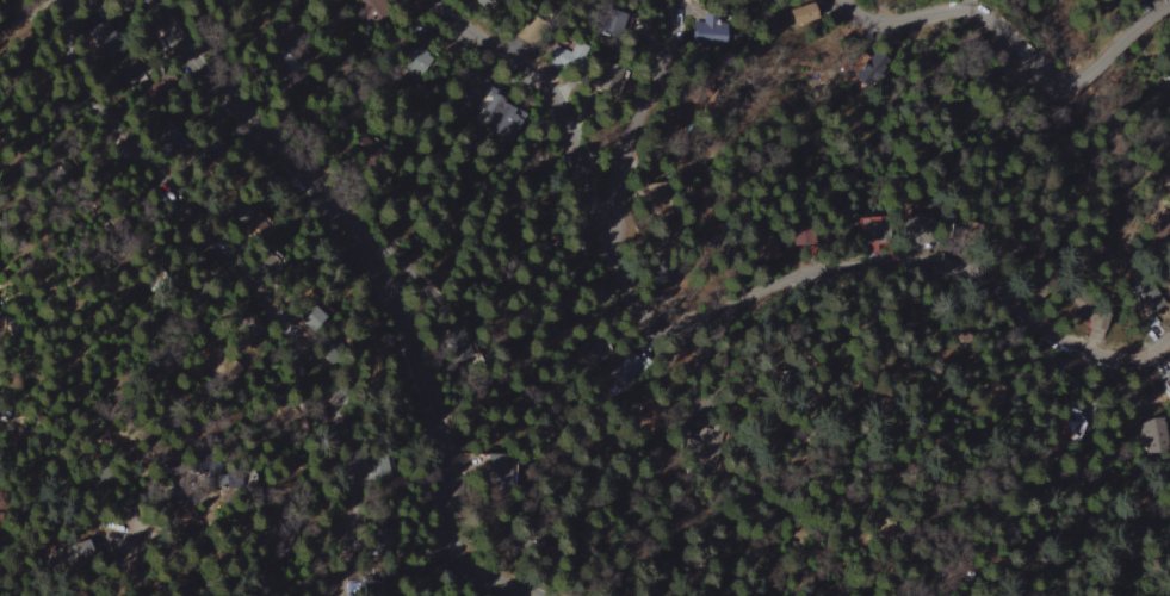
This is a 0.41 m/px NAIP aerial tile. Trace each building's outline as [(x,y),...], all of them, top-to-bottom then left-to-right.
[(691,47),(725,46),(725,25),(713,25),(712,15),(703,15),(703,22),(691,22),(691,47)] [(111,35),(110,22),(90,24),(91,37),(111,35)] [(520,104),(484,104),(484,134),(520,134),(520,104)] [(1159,221),(1155,246),(1169,248),(1169,223),(1159,221)] [(522,487),(523,455),(502,455),(501,486),(522,487)]
